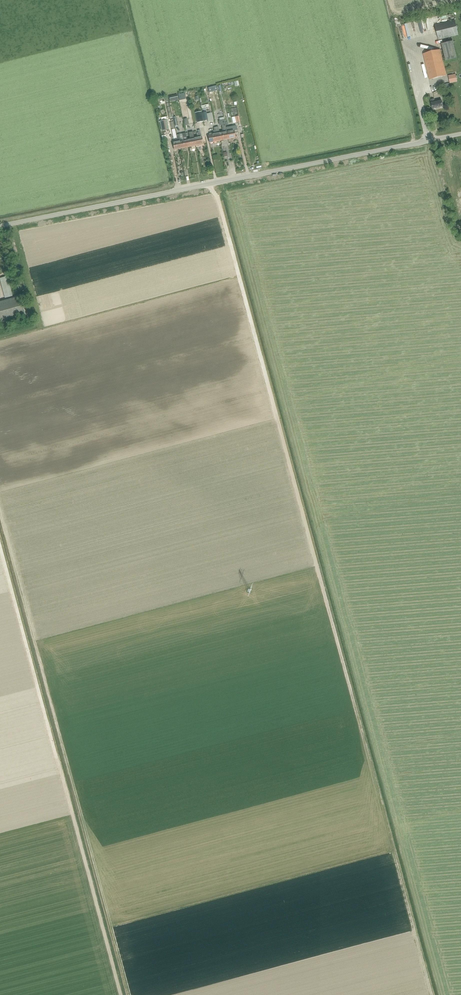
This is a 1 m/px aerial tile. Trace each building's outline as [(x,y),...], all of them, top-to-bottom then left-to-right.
[(438,40),(458,35),(454,20),(434,25),(438,40)] [(408,38),(415,36),(412,23),(399,26),(401,33),(406,32),(408,38)] [(441,44),(445,60),(456,58),(452,41),(441,44)] [(429,79),(446,75),(440,50),(423,54),(429,79)] [(432,109),(443,107),(441,101),(434,102),(433,99),(430,100),(431,103),(432,109)] [(206,113),(206,112),(202,112),(203,120),(207,119),(208,121),(213,120),(211,112),(206,113)] [(226,131),(224,123),(224,120),(218,121),(219,125),(221,125),(222,132),(219,133),(220,140),(228,139),(226,131)] [(226,131),(228,139),(235,137),(233,130),(237,129),(236,123),(230,125),(231,130),(226,131)] [(220,140),(219,133),(218,126),(215,127),(216,133),(212,134),(207,135),(209,142),(213,141),(213,142),(220,140)] [(194,137),(195,145),(202,144),(200,130),(197,130),(198,134),(196,134),(197,137),(194,137)] [(194,137),(192,131),(190,132),(191,138),(187,139),(186,133),(185,133),(188,147),(195,145),(194,137)] [(181,148),(188,147),(185,133),(182,134),(183,140),(179,140),(181,148)] [(181,148),(179,140),(178,134),(175,134),(176,138),(174,138),(175,141),(172,142),(174,149),(181,148)] [(12,296),(7,276),(4,277),(3,274),(0,275),(0,281),(4,298),(12,296)] [(0,322),(25,315),(20,296),(0,301),(0,322)]
